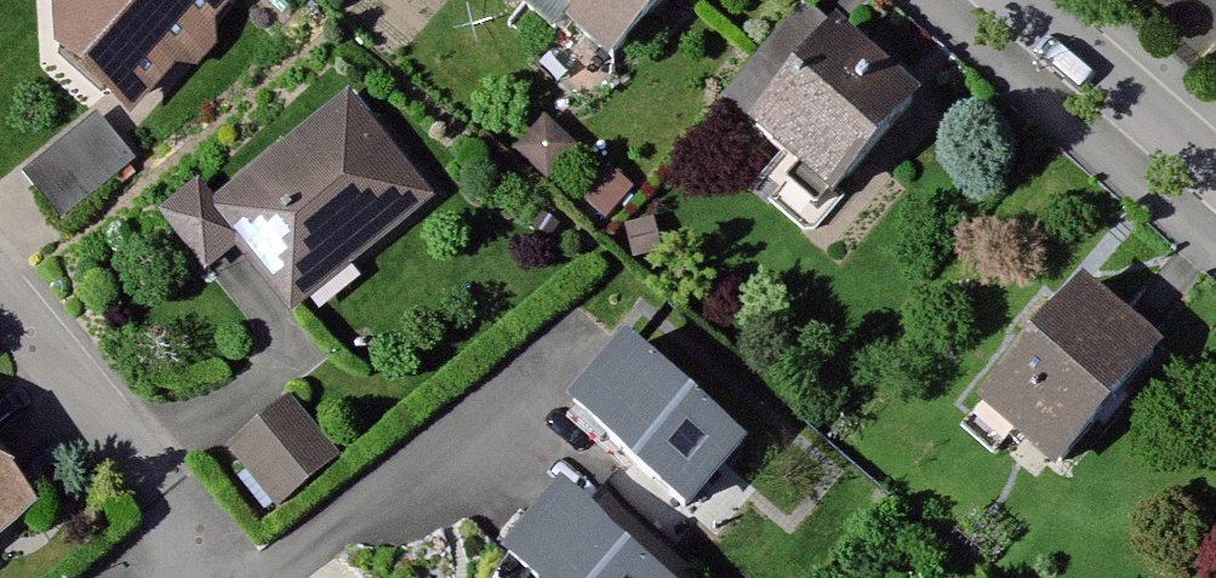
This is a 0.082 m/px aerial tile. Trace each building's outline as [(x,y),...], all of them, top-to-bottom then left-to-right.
[(219,0),(58,0),(52,7),(54,53),(124,112),(220,1),(219,0)] [(533,10),(568,38),(578,26),(627,67),(682,0),(541,0),(533,10)] [(852,31),(815,0),(808,0),(729,94),(770,129),(852,31)] [(932,97),(852,31),(770,129),(850,195),(932,97)] [(434,197),(354,97),(211,210),(242,248),(291,310),(434,197)] [(100,111),(23,172),(61,220),(139,159),(100,111)] [(242,248),(211,210),(192,185),(157,212),(208,276),(242,248)] [(1172,357),(1088,293),(994,416),(1079,480),(1172,357)] [(765,455),(629,344),(569,416),(705,528),(765,455)] [(288,397),(225,450),(277,512),(340,459),(288,397)] [(0,480),(0,522),(21,505),(0,480)] [(504,558),(526,577),(665,577),(567,489),(504,558)]
